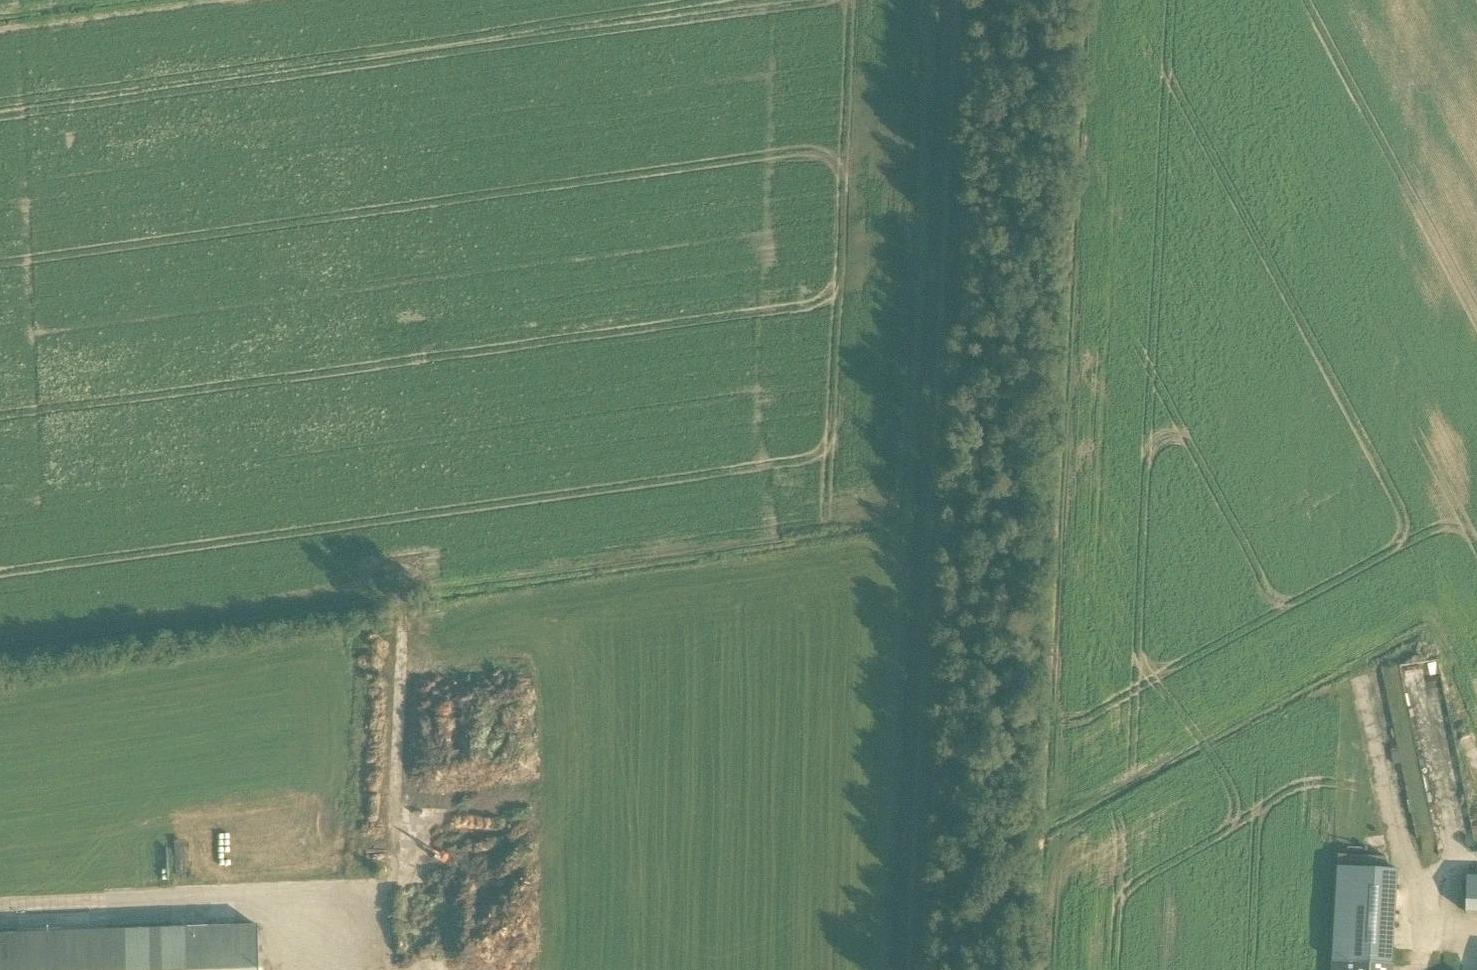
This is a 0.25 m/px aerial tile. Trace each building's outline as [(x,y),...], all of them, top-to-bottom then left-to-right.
[(1337,867),(1331,969),(1393,969),(1399,870),(1337,867)] [(1468,913),(1476,913),(1476,876),(1469,875),(1468,913)] [(0,936),(0,969),(260,969),(258,925),(0,936)]
